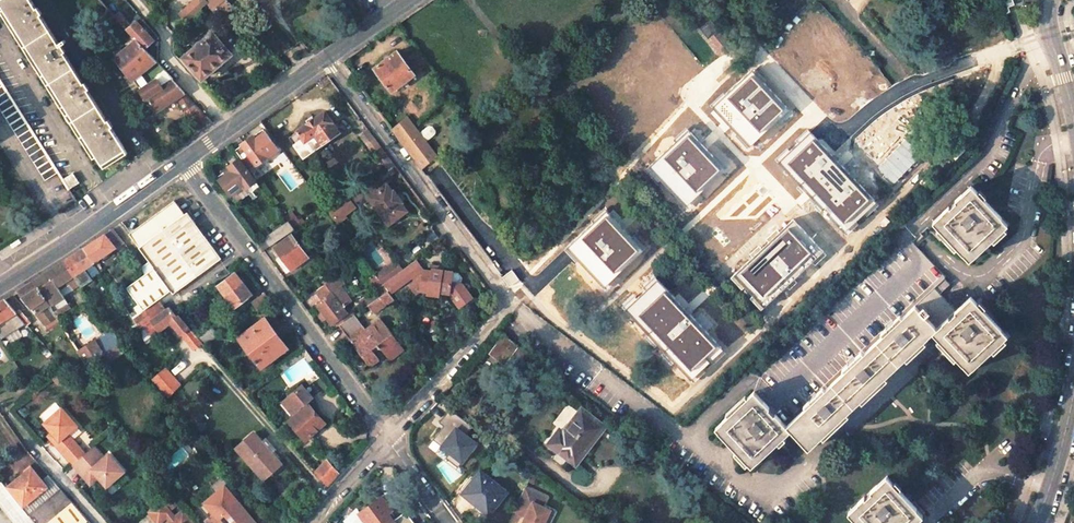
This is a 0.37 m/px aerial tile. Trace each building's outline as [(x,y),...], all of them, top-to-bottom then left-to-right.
[(102,165),(115,156),(126,150),(112,127),(114,125),(112,123),(109,120),(107,120),(88,90),(90,88),(86,82),(84,83),(65,52),(66,51),(62,44),(66,42),(65,40),(59,43),(41,15),(41,14),(43,13),(38,7),(37,7),(32,0),(0,0),(0,2),(102,165)] [(207,3),(209,5),(212,2),(216,6),(218,4),(227,13),(229,11),(234,7),(227,0),(210,0),(207,3)] [(234,7),(229,11),(239,21),(243,17),(234,7)] [(687,15),(692,21),(698,16),(693,10),(687,15)] [(691,21),(715,53),(727,44),(703,12),(698,16),(692,21),(691,21)] [(128,21),(123,25),(132,35),(137,40),(145,49),(155,41),(136,20),(131,24),(128,21)] [(213,33),(184,57),(202,78),(231,54),(230,53),(232,50),(227,44),(224,46),(213,33)] [(132,35),(112,52),(116,57),(137,40),(132,35)] [(156,61),(145,49),(137,40),(116,57),(115,57),(133,79),(134,79),(156,61)] [(429,62),(419,49),(404,60),(414,73),(429,62)] [(414,74),(414,73),(404,60),(397,50),(375,67),(392,90),(414,74)] [(141,89),(167,72),(158,63),(156,61),(134,79),(141,89)] [(167,72),(141,89),(156,112),(177,98),(185,93),(167,72)] [(730,100),(717,113),(739,136),(742,134),(754,147),(784,118),(782,117),(789,110),(766,86),(764,88),(752,75),(728,98),(730,100)] [(45,181),(59,172),(0,80),(0,109),(45,181)] [(185,93),(177,98),(199,132),(212,122),(207,116),(206,116),(185,93)] [(315,118),(307,124),(297,131),(297,132),(290,137),(304,158),(340,133),(325,111),(315,118)] [(305,121),(307,124),(315,118),(312,115),(305,121)] [(392,129),(421,168),(437,156),(414,126),(417,123),(410,115),(392,129)] [(359,135),(378,160),(387,154),(368,129),(359,135)] [(234,151),(249,170),(276,149),(263,132),(254,139),(251,136),(240,144),(241,146),(234,151)] [(677,145),(653,167),(665,180),(662,183),(685,207),(698,195),(701,197),(725,175),(713,162),(715,159),(693,135),(679,147),(677,145)] [(812,135),(780,166),(842,232),(849,226),(851,228),(870,210),(868,208),(875,202),(812,135)] [(238,160),(230,166),(233,170),(223,178),(240,200),(258,186),(238,160)] [(263,176),(258,169),(251,174),(257,181),(263,176)] [(73,173),(63,179),(69,189),(79,182),(73,173)] [(372,179),(353,191),(355,194),(359,199),(361,202),(368,197),(388,224),(406,209),(401,202),(402,201),(393,189),(392,190),(386,183),(379,188),(372,179)] [(994,209),(971,185),(932,221),(968,259),(1007,223),(994,209)] [(349,198),(352,204),(359,199),(355,194),(349,198)] [(349,198),(346,195),(326,208),(337,223),(345,217),(343,215),(341,212),(352,204),(349,198)] [(173,202),(130,232),(141,246),(141,247),(140,248),(155,268),(129,287),(147,311),(143,314),(145,315),(138,320),(145,328),(149,325),(168,312),(159,300),(171,292),(173,294),(221,259),(187,214),(184,216),(173,202)] [(341,212),(343,215),(354,206),(352,204),(341,212)] [(283,215),(288,221),(294,228),(294,229),(303,223),(292,209),(283,215)] [(575,237),(584,247),(574,257),(599,284),(612,272),(615,274),(639,252),(627,239),(629,236),(607,212),(593,224),(591,222),(575,237)] [(294,228),(288,221),(258,242),(263,250),(294,228)] [(824,253),(793,221),(734,277),(764,309),(824,253)] [(96,260),(116,246),(124,240),(114,227),(83,248),(94,261),(99,269),(102,267),(96,260)] [(278,259),(289,273),(310,256),(293,234),(276,247),(282,256),(278,259)] [(749,386),(749,387),(753,391),(784,424),(809,401),(807,398),(814,391),(817,394),(848,365),(845,362),(853,355),(856,357),(886,329),(883,326),(892,319),(894,321),(942,276),(944,275),(908,236),(902,242),(753,382),(749,386)] [(584,247),(575,237),(564,247),(574,257),(584,247)] [(84,268),(94,261),(83,248),(62,262),(73,276),(84,268)] [(415,259),(414,260),(401,269),(392,276),(399,285),(411,275),(415,281),(409,286),(415,293),(420,289),(427,290),(426,293),(438,295),(438,291),(448,292),(459,306),(472,297),(461,282),(461,276),(458,272),(442,270),(432,269),(431,271),(423,270),(415,259)] [(394,260),(375,274),(382,283),(392,276),(401,269),(394,260)] [(84,268),(92,279),(102,272),(99,269),(94,261),(84,268)] [(34,282),(52,308),(65,299),(60,291),(70,284),(73,288),(79,284),(73,276),(62,262),(34,282)] [(92,279),(84,268),(73,276),(79,284),(81,286),(92,279)] [(512,270),(502,277),(509,287),(519,280),(512,270)] [(241,301),(251,294),(235,273),(218,286),(230,302),(237,296),(241,301)] [(392,276),(382,283),(383,285),(388,292),(389,292),(399,285),(392,276)] [(930,331),(966,370),(1006,333),(989,315),(969,294),(954,308),(938,292),(948,283),(942,276),(894,321),(892,319),(883,326),(886,329),(856,357),(853,355),(845,362),(848,365),(817,394),(814,391),(807,398),(809,401),(784,424),(753,391),(714,427),(732,446),(750,465),(789,429),(807,448),(837,420),(876,383),(914,347),(930,331)] [(327,316),(332,323),(347,311),(342,305),(352,298),(341,284),(338,286),(333,279),(319,289),(325,297),(316,303),(321,309),(318,312),(323,318),(327,316)] [(631,305),(624,311),(651,339),(667,324),(672,329),(656,344),(662,351),(664,349),(674,359),(672,361),(687,377),(693,371),(695,373),(715,355),(713,353),(719,347),(688,313),(678,323),(672,317),(683,307),(657,280),(651,286),(649,284),(629,303),(631,305)] [(58,317),(52,308),(34,282),(18,292),(47,325),(58,317)] [(369,305),(388,292),(383,285),(364,298),(369,305)] [(394,299),(388,292),(369,305),(375,312),(394,299)] [(264,293),(252,302),(258,310),(270,301),(264,293)] [(29,326),(33,323),(22,311),(25,308),(13,295),(6,300),(17,312),(27,325),(29,326)] [(241,301),(237,296),(230,302),(234,307),(241,301)] [(369,305),(364,298),(360,301),(365,308),(369,305)] [(17,312),(6,300),(0,303),(0,323),(17,312)] [(678,323),(688,313),(683,307),(672,317),(678,323)] [(193,331),(194,332),(199,329),(182,309),(174,314),(178,318),(180,316),(193,331)] [(166,331),(176,324),(182,332),(183,332),(186,336),(193,331),(180,316),(178,318),(174,314),(171,310),(168,312),(149,325),(156,335),(164,330),(166,331)] [(1,341),(27,325),(17,312),(0,323),(0,339),(1,341)] [(340,324),(349,337),(368,363),(379,356),(373,347),(379,343),(388,356),(402,346),(382,319),(364,332),(362,328),(364,326),(356,314),(340,324)] [(262,319),(238,338),(260,368),(276,356),(271,349),(280,343),(262,319)] [(651,339),(656,344),(672,329),(667,324),(651,339)] [(202,341),(205,344),(217,335),(209,325),(196,334),(202,341)] [(114,329),(81,351),(90,364),(113,349),(123,342),(114,329)] [(194,332),(193,331),(186,336),(195,346),(202,341),(196,334),(194,332)] [(504,334),(490,351),(504,363),(511,355),(522,363),(530,354),(504,334)] [(130,350),(123,342),(113,349),(119,358),(130,350)] [(271,349),(276,356),(285,349),(280,343),(271,349)] [(306,349),(280,367),(282,371),(305,355),(310,361),(313,359),(306,349)] [(69,373),(61,364),(51,373),(58,382),(69,373)] [(181,382),(166,365),(153,376),(169,394),(181,382)] [(327,424),(311,405),(309,408),(308,409),(305,405),(312,398),(303,387),(284,404),(296,418),(293,421),(308,439),(327,424)] [(77,423),(62,406),(44,421),(43,422),(52,432),(58,440),(54,443),(73,463),(86,451),(68,432),(77,423)] [(451,407),(441,421),(445,424),(434,438),(451,451),(447,456),(459,466),(478,442),(467,433),(473,425),(451,407)] [(581,407),(563,430),(559,427),(548,442),(574,463),(604,425),(581,407)] [(252,458),(266,475),(281,462),(255,431),(238,445),(250,459),(252,458)] [(58,440),(52,432),(48,435),(54,443),(58,440)] [(73,463),(72,464),(84,475),(92,467),(99,475),(108,483),(124,469),(108,452),(103,457),(93,445),(86,451),(73,463)] [(341,473),(328,459),(316,471),(329,485),(341,473)] [(42,482),(31,467),(30,468),(31,469),(7,487),(23,506),(47,487),(42,482)] [(92,467),(84,475),(91,482),(99,475),(92,467)] [(507,490),(482,469),(463,492),(486,511),(496,498),(499,500),(507,490)] [(884,472),(845,509),(859,522),(909,522),(921,512),(906,496),(884,472)] [(60,489),(49,476),(42,482),(47,487),(22,507),(29,516),(60,489)] [(255,521),(234,496),(237,494),(222,476),(210,485),(215,492),(199,505),(209,516),(206,518),(211,522),(253,522),(255,521)] [(5,488),(0,482),(0,506),(14,522),(34,522),(30,518),(5,488)] [(526,515),(525,519),(529,520),(527,522),(548,522),(554,510),(543,504),(547,496),(525,485),(514,509),(526,515)] [(90,521),(63,491),(30,518),(34,522),(87,522),(90,521)] [(179,504),(170,494),(163,499),(172,509),(179,504)] [(384,495),(361,512),(369,522),(393,522),(395,521),(390,512),(394,509),(384,495)] [(176,515),(161,497),(147,509),(159,522),(167,515),(171,519),(176,515)] [(185,507),(176,515),(171,519),(169,521),(171,522),(198,522),(185,507)] [(393,522),(415,522),(407,512),(395,521),(393,522)]
